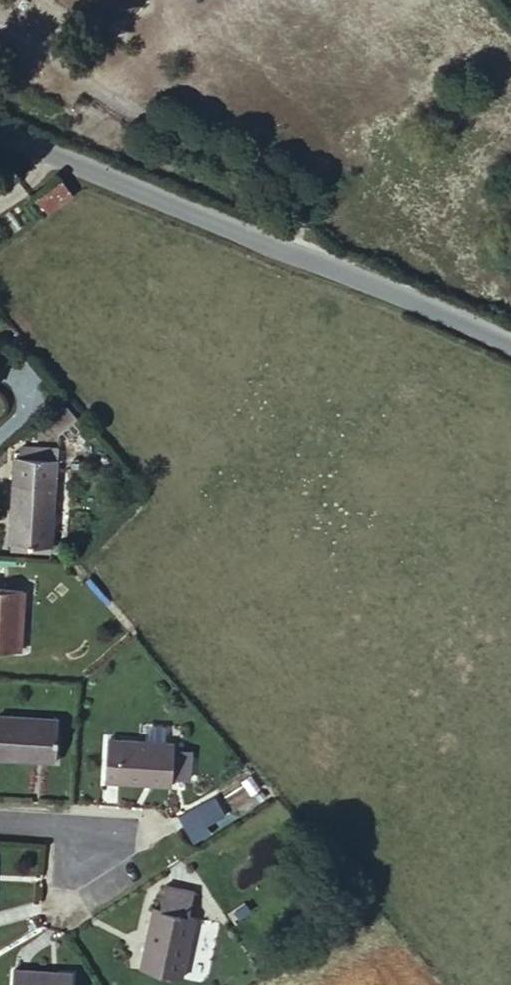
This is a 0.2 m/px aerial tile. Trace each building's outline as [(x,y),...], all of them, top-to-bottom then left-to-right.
[(51,216),(76,196),(66,183),(40,203),(51,216)] [(60,466),(16,464),(13,552),(54,551),(60,466)] [(0,594),(0,654),(18,655),(20,595),(0,594)] [(60,764),(62,724),(0,719),(0,760),(60,764)] [(102,777),(172,782),(172,773),(174,745),(173,739),(105,734),(102,777)] [(174,745),(172,773),(189,775),(191,747),(174,745)] [(213,793),(178,816),(194,844),(230,819),(213,793)] [(167,909),(201,918),(206,896),(173,888),(167,909)] [(157,909),(144,966),(187,977),(201,918),(167,909),(166,912),(157,909)] [(14,968),(13,984),(76,984),(77,973),(14,968)]
